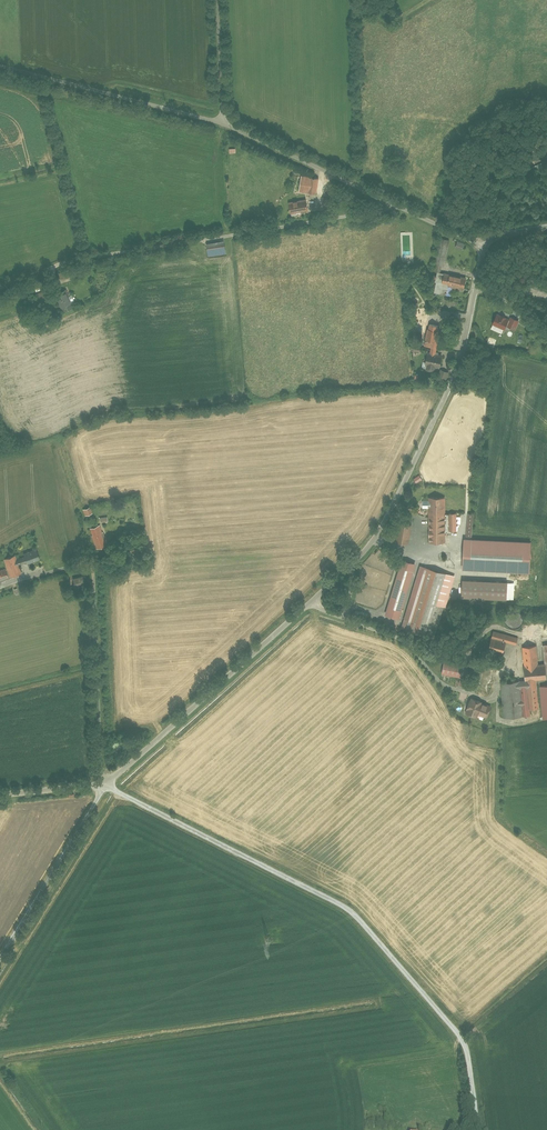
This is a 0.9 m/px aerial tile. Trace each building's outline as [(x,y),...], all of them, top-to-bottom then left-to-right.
[(299,191),(311,192),(313,177),(301,176),(299,191)] [(337,189),(318,180),(314,190),(332,198),(337,189)] [(306,209),(305,199),(288,202),(289,212),(306,209)] [(442,283),(444,272),(440,272),(441,267),(443,267),(449,240),(439,237),(432,270),(437,271),(432,291),(444,293),(446,284),(442,283)] [(454,247),(462,250),(464,243),(457,240),(454,247)] [(225,252),(223,241),(205,244),(207,255),(225,252)] [(444,272),(442,283),(446,284),(463,287),(466,277),(444,272)] [(546,292),(546,279),(540,276),(535,287),(546,292)] [(66,289),(55,294),(63,311),(73,307),(68,297),(69,296),(66,289)] [(497,314),(493,324),(503,329),(505,325),(508,319),(497,314)] [(509,316),(508,319),(505,325),(513,329),(518,320),(509,316)] [(429,352),(436,353),(440,330),(437,330),(438,325),(429,323),(429,328),(427,328),(424,345),(431,347),(429,352)] [(418,352),(419,345),(410,343),(409,350),(418,352)] [(429,352),(427,352),(425,364),(427,364),(426,368),(428,370),(433,371),(435,369),(435,366),(439,367),(442,354),(436,353),(429,352)] [(440,369),(435,381),(446,381),(449,372),(440,369)] [(415,483),(421,480),(419,475),(413,478),(415,483)] [(422,508),(429,508),(428,542),(444,542),(444,533),(451,533),(451,531),(456,531),(456,513),(445,513),(445,496),(428,496),(428,500),(422,500),(422,508)] [(83,515),(92,513),(90,506),(82,508),(83,515)] [(399,522),(395,541),(407,543),(411,525),(399,522)] [(99,525),(89,529),(92,536),(91,536),(96,550),(108,545),(105,537),(104,537),(102,532),(101,533),(99,525)] [(531,541),(464,538),(462,569),(529,572),(531,541)] [(39,560),(35,549),(23,554),(24,556),(26,563),(27,564),(39,560)] [(26,563),(24,556),(16,559),(15,555),(3,559),(9,577),(21,573),(18,566),(26,563)] [(401,559),(385,614),(399,618),(415,563),(401,559)] [(419,565),(400,628),(434,638),(446,597),(452,599),(457,582),(444,578),(446,573),(419,565)] [(71,578),(72,588),(84,586),(82,576),(71,578)] [(507,581),(462,579),(461,597),(506,598),(507,581)] [(517,630),(520,629),(522,626),(523,624),(523,621),(522,618),(521,615),(518,614),(516,613),(513,613),(510,614),(507,615),(506,618),(505,621),(505,624),(507,626),(509,629),(511,630),(514,630),(517,630)] [(493,631),(488,650),(502,654),(506,642),(515,644),(517,637),(493,631)] [(502,683),(504,717),(530,715),(529,709),(539,708),(536,680),(546,679),(546,644),(543,644),(544,664),(538,664),(536,646),(522,647),(525,681),(502,683)] [(444,660),(441,674),(460,677),(459,683),(468,685),(472,666),(444,660)] [(484,664),(478,690),(490,693),(497,667),(484,664)] [(470,697),(465,713),(480,718),(481,715),(487,717),(491,705),(482,702),(482,701),(470,697)]
